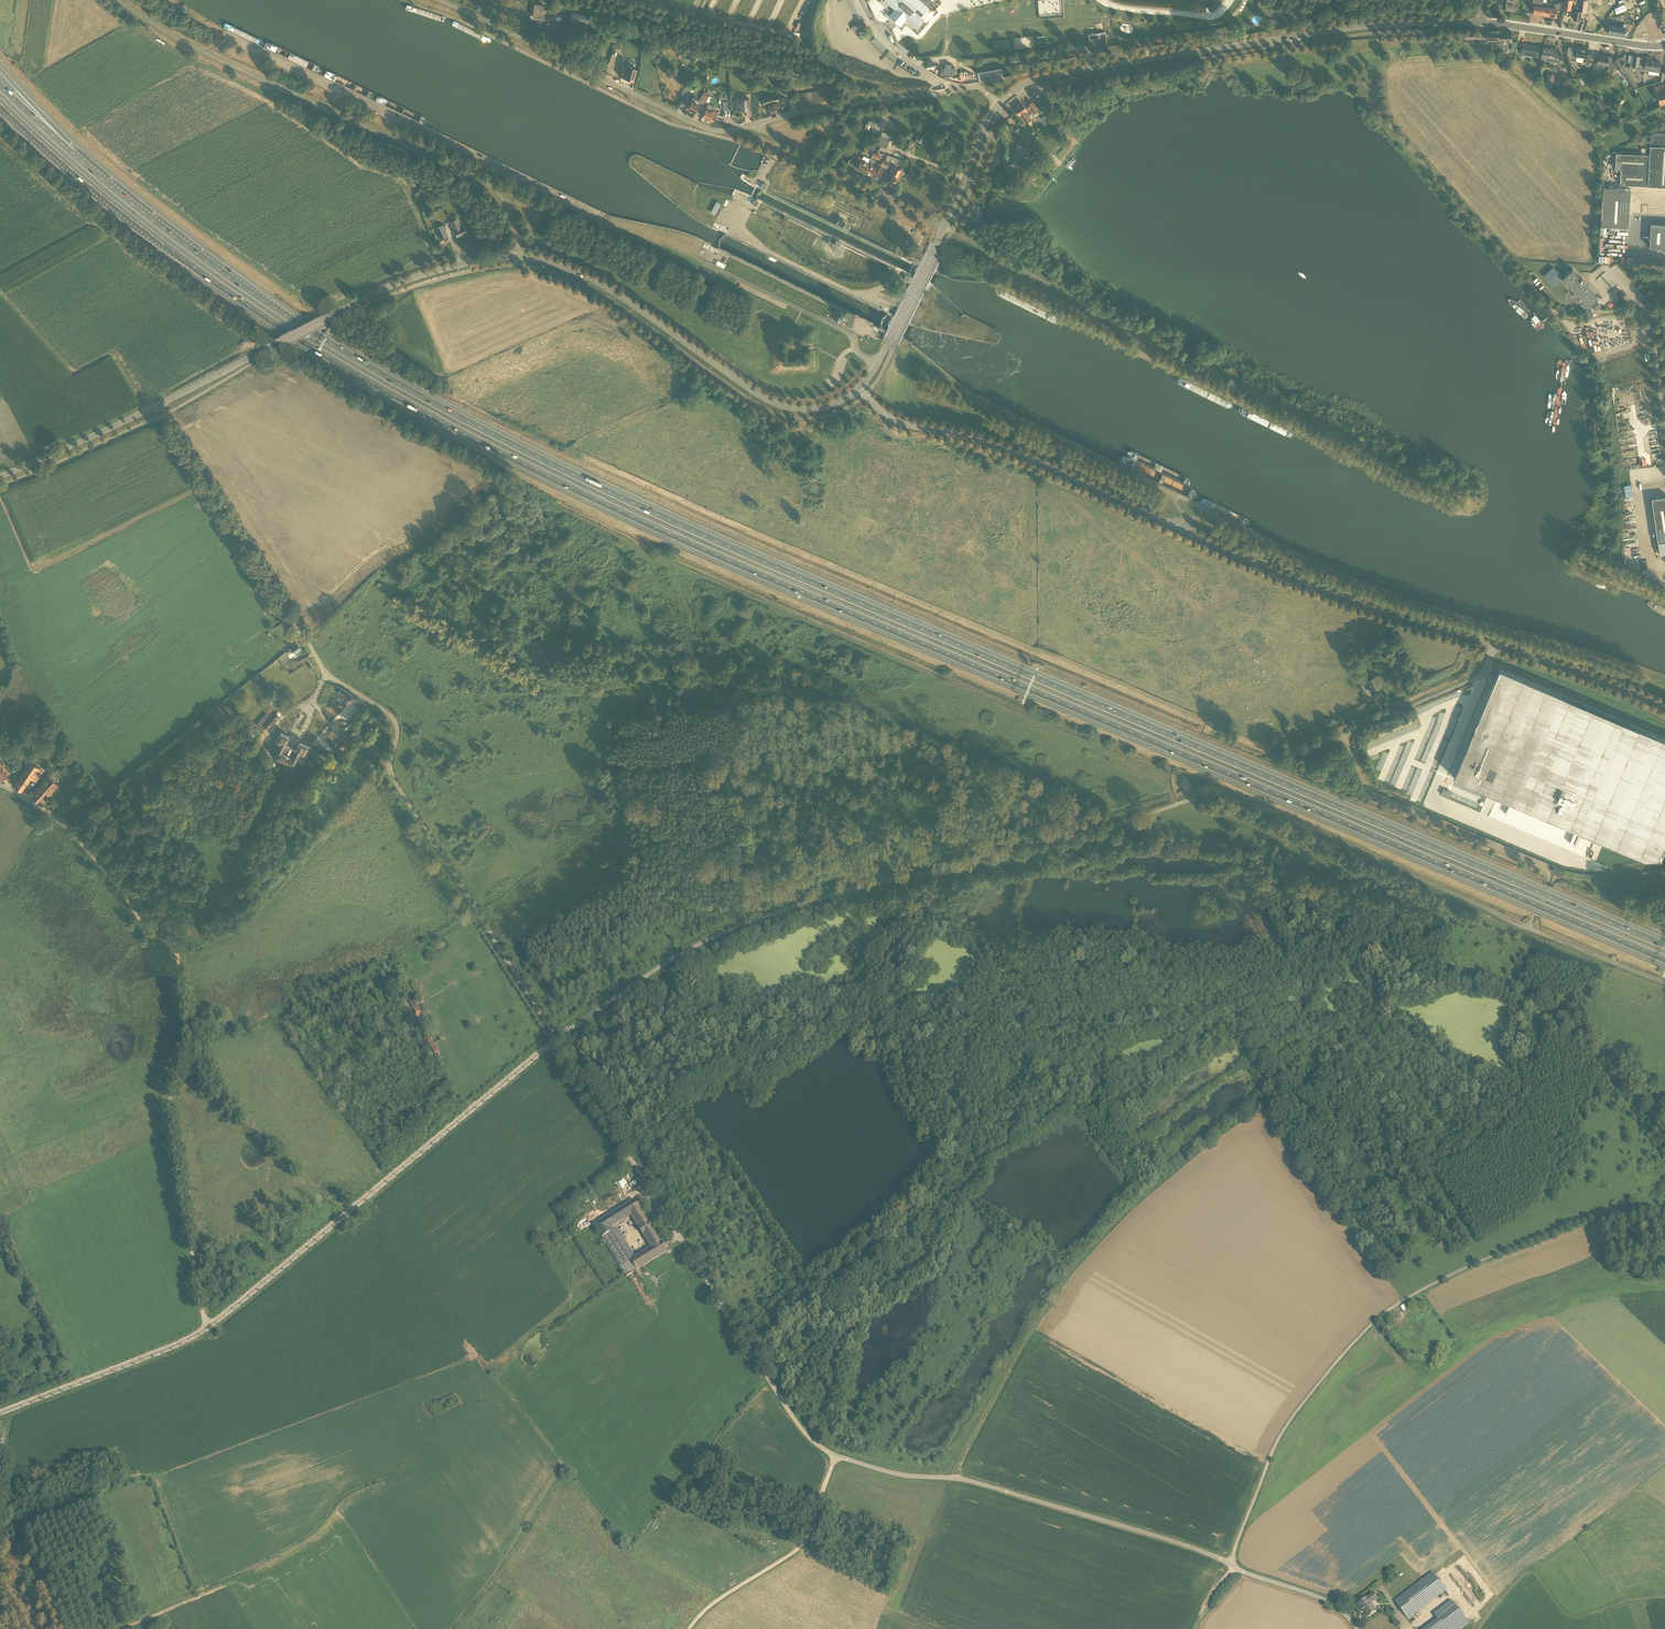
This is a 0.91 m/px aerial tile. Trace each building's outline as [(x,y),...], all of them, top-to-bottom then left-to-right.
[(887,2),(895,9),(890,15),(894,18),(896,16),(899,19),(897,21),(901,24),(906,18),(914,25),(917,27),(920,24),(917,22),(920,18),(919,17),(916,14),(924,5),(924,4),(927,1),(925,0),(885,0),(887,2)] [(1038,18),(1064,17),(1063,0),(1038,0),(1038,18)] [(1505,9),(1516,10),(1517,0),(1507,0),(1505,9)] [(1550,7),(1551,3),(1544,1),(1543,1),(1544,0),(1533,0),(1532,4),(1531,13),(1533,13),(1549,16),(1550,7)] [(1573,0),(1570,0),(1565,0),(1563,9),(1571,10),(1573,0)] [(1584,12),(1587,13),(1588,0),(1585,0),(1582,0),(1580,11),(1579,11),(1579,9),(1578,8),(1574,7),(1573,8),(1572,11),(1573,13),(1574,13),(1573,19),(1574,19),(1574,20),(1577,20),(1580,20),(1581,16),(1582,16),(1583,12),(1584,12)] [(1562,10),(1564,4),(1558,3),(1558,4),(1555,4),(1555,8),(1550,7),(1549,16),(1556,17),(1558,9),(1562,10)] [(919,16),(926,22),(935,13),(928,7),(919,16)] [(534,9),(533,17),(540,18),(540,17),(543,17),(542,22),(543,22),(543,21),(555,23),(556,17),(552,16),(552,11),(534,9)] [(570,20),(589,24),(590,16),(571,12),(570,20)] [(1612,33),(1612,34),(1613,34),(1613,33),(1616,34),(1616,35),(1616,34),(1620,34),(1620,35),(1620,34),(1623,35),(1623,36),(1624,36),(1624,35),(1627,34),(1628,34),(1628,33),(1627,33),(1628,30),(1629,31),(1629,30),(1628,30),(1625,27),(1626,24),(1622,23),(1621,27),(1618,26),(1618,25),(1617,25),(1617,26),(1614,26),(1614,25),(1613,25),(1613,26),(1610,25),(1610,24),(1609,25),(1610,25),(1609,27),(1608,27),(1608,30),(1607,30),(1609,30),(1609,32),(1608,33),(1609,33),(1612,33)] [(1512,32),(1487,32),(1487,41),(1501,41),(1501,42),(1512,42),(1512,32)] [(1033,36),(1013,39),(1015,50),(1034,47),(1033,36)] [(620,40),(612,42),(613,46),(612,46),(613,50),(622,47),(620,40)] [(1539,57),(1541,47),(1518,43),(1516,58),(1526,59),(1526,55),(1539,57)] [(1577,47),(1578,46),(1576,46),(1576,48),(1568,47),(1569,58),(1571,58),(1573,60),(1586,62),(1586,65),(1589,66),(1590,65),(1591,56),(1587,55),(1588,49),(1577,47)] [(1545,60),(1562,63),(1563,57),(1559,56),(1560,53),(1555,52),(1556,49),(1543,47),(1541,58),(1545,58),(1545,60)] [(1609,57),(1598,55),(1597,64),(1610,65),(1609,71),(1614,72),(1614,68),(1619,69),(1624,66),(1618,59),(1614,61),(1611,58),(1609,57)] [(1638,67),(1639,63),(1639,62),(1642,63),(1642,62),(1642,58),(1639,58),(1640,57),(1634,56),(1633,66),(1638,67)] [(1659,75),(1659,72),(1661,62),(1651,61),(1652,57),(1647,57),(1645,63),(1644,69),(1649,70),(1649,73),(1659,75)] [(623,63),(620,76),(633,81),(637,68),(623,63)] [(946,77),(953,76),(953,74),(956,73),(956,67),(952,68),(951,64),(945,65),(945,68),(941,69),(942,75),(945,74),(946,77)] [(1547,87),(1553,88),(1555,75),(1548,74),(1547,87)] [(1628,80),(1634,87),(1637,85),(1631,78),(1628,80)] [(1660,104),(1664,103),(1664,83),(1656,85),(1660,104)] [(705,102),(708,96),(703,93),(700,99),(705,102)] [(762,98),(764,106),(779,102),(777,93),(762,98)] [(735,100),(735,109),(741,109),(741,110),(750,110),(750,99),(735,100)] [(1599,108),(1603,105),(1599,99),(1595,102),(1599,108)] [(691,101),(688,108),(696,112),(699,105),(691,101)] [(1038,109),(1033,103),(1033,102),(1028,105),(1033,112),(1038,109)] [(1023,104),(1017,109),(1015,110),(1015,111),(1014,112),(1014,113),(1015,114),(1015,115),(1016,115),(1017,116),(1018,116),(1018,115),(1019,115),(1020,114),(1020,115),(1021,115),(1025,122),(1031,119),(1029,116),(1028,116),(1025,112),(1028,111),(1023,104)] [(713,121),(714,120),(718,112),(713,110),(712,112),(706,109),(703,116),(713,121)] [(1046,125),(1050,122),(1045,115),(1041,117),(1046,125)] [(1023,130),(1017,135),(1022,142),(1023,142),(1025,145),(1030,142),(1028,138),(1023,130)] [(1654,133),(1654,134),(1654,140),(1664,141),(1664,133),(1654,133)] [(885,142),(887,138),(881,135),(877,144),(880,146),(882,141),(885,142)] [(886,148),(890,140),(887,138),(885,142),(882,141),(880,146),(886,148)] [(1023,158),(1027,156),(1029,154),(1027,151),(1025,148),(1020,141),(1016,144),(1017,146),(1014,148),(1017,152),(1016,153),(1020,160),(1022,162),(1025,160),(1023,158)] [(1650,146),(1659,146),(1659,143),(1654,142),(1654,141),(1650,141),(1646,141),(1645,155),(1645,156),(1650,156),(1650,146)] [(1659,146),(1650,146),(1650,156),(1645,156),(1645,155),(1616,153),(1615,169),(1616,169),(1616,172),(1621,172),(1620,184),(1664,187),(1664,147),(1659,146)] [(864,172),(868,164),(865,162),(866,160),(862,158),(859,157),(856,163),(859,164),(857,168),(864,172)] [(871,175),(875,167),(872,166),(873,164),(871,163),(870,165),(868,164),(864,172),(871,175)] [(875,167),(871,175),(879,179),(883,169),(879,167),(878,169),(875,167)] [(896,179),(898,180),(903,171),(900,170),(896,168),(892,177),(896,179)] [(909,181),(912,176),(907,173),(904,179),(909,181)] [(1601,226),(1629,228),(1631,189),(1604,187),(1601,226)] [(714,214),(719,203),(714,201),(709,212),(714,214)] [(981,214),(981,207),(981,206),(970,206),(970,212),(970,222),(981,222),(981,214)] [(454,229),(455,229),(458,237),(467,233),(464,227),(462,228),(458,218),(450,221),(454,229)] [(436,228),(440,239),(441,240),(449,236),(444,225),(436,228)] [(1651,225),(1650,247),(1664,248),(1664,226),(1651,225)] [(918,264),(919,263),(923,254),(916,251),(914,256),(913,255),(911,260),(918,264)] [(701,273),(714,279),(716,274),(703,268),(701,273)] [(1588,308),(1599,298),(1573,269),(1562,279),(1588,308)] [(851,325),(855,315),(847,311),(844,314),(841,312),(836,322),(841,324),(844,318),(847,319),(846,323),(851,325)] [(1664,554),(1664,497),(1652,499),(1660,555),(1664,554)] [(293,651),(295,653),(302,648),(297,642),(290,647),(291,647),(286,651),(288,655),(293,651)] [(1500,669),(1496,678),(1459,765),(1454,777),(1477,787),(1645,859),(1660,858),(1664,847),(1664,739),(1511,674),(1503,670),(1500,669)] [(1362,677),(1365,684),(1369,682),(1372,690),(1381,686),(1379,683),(1381,682),(1378,675),(1370,678),(1369,674),(1362,677)] [(338,693),(349,701),(353,696),(341,688),(338,693)] [(269,730),(280,716),(276,712),(273,716),(271,715),(270,716),(267,713),(257,725),(263,730),(266,727),(269,730)] [(346,735),(351,739),(358,731),(353,727),(346,735)] [(303,758),(304,755),(309,746),(300,742),(297,749),(286,743),(290,736),(281,732),(277,741),(281,743),(278,749),(277,752),(274,757),(293,766),(297,758),(299,759),(300,757),(303,758)] [(336,747),(341,752),(348,743),(343,738),(336,747)] [(8,779),(6,777),(11,770),(2,763),(0,762),(0,778),(5,782),(8,779)] [(38,779),(44,771),(30,762),(13,787),(21,792),(30,779),(32,780),(35,776),(38,779)] [(48,796),(58,786),(49,777),(29,798),(36,802),(46,793),(48,796)] [(432,1037),(425,1040),(433,1058),(440,1055),(432,1037)] [(660,1241),(652,1228),(652,1227),(652,1228),(649,1224),(649,1223),(640,1209),(634,1200),(594,1225),(593,1225),(620,1267),(626,1277),(646,1265),(667,1251),(667,1252),(667,1251),(661,1242),(661,1241),(660,1241)] [(1388,1331),(1399,1324),(1397,1321),(1386,1328),(1388,1331)] [(1394,1601),(1407,1618),(1446,1589),(1433,1571),(1394,1601)] [(1371,1602),(1377,1598),(1373,1593),(1367,1598),(1367,1597),(1358,1604),(1361,1609),(1363,1608),(1369,1616),(1377,1610),(1371,1602)] [(1469,1622),(1456,1604),(1424,1628),(1459,1628),(1469,1622)]
